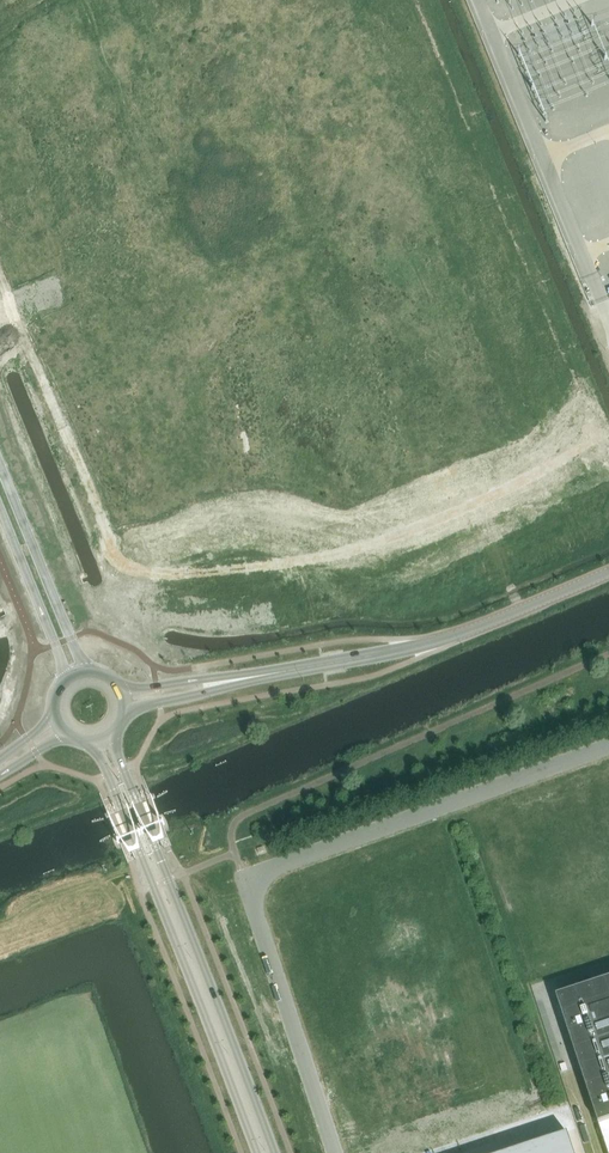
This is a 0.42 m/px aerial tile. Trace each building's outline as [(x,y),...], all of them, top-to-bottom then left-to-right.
[(608,173),(608,154),(562,171),(568,187),(608,173)] [(600,980),(556,995),(598,1122),(608,1118),(608,977),(600,980)] [(598,1122),(608,1152),(608,1118),(598,1122)] [(567,1132),(503,1152),(574,1152),(567,1132)]
